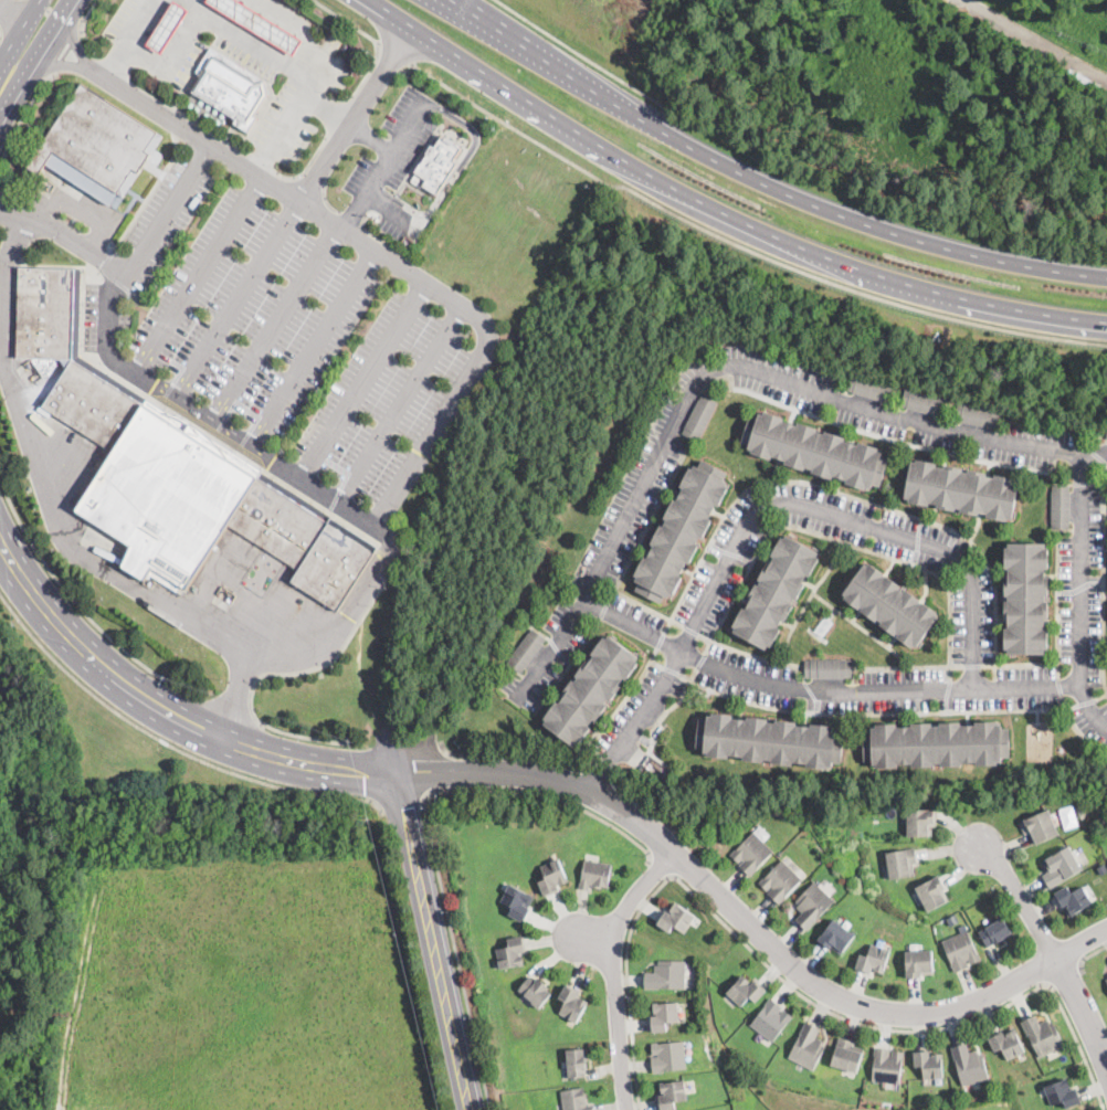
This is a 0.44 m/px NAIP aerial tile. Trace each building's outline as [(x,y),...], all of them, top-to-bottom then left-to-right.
[(188,9),(161,53),(146,44),(172,0),(188,9)] [(204,1),(205,0),(239,0),(302,39),(293,55),(204,1)] [(267,93),(254,114),(257,116),(247,130),(233,121),(235,118),(198,94),(196,96),(191,93),(193,89),(190,87),(199,74),(194,71),(210,46),(264,82),(267,93)] [(123,194),(118,192),(109,204),(46,163),(40,173),(28,166),(82,82),(162,134),(123,194)] [(443,134),(462,146),(454,159),(458,161),(437,193),(424,184),(422,187),(411,180),(417,172),(415,171),(429,151),(425,149),(429,146),(430,147),(432,144),(435,146),(443,134)] [(73,358),(75,267),(18,265),(15,356),(73,358)] [(113,450),(42,404),(73,358),(144,402),(113,450)] [(717,403),(697,442),(681,433),(700,395),(717,403)] [(257,475),(144,402),(113,450),(75,508),(131,543),(122,565),(145,579),(152,565),(187,588),(228,525),(257,475)] [(762,412),(783,419),(782,421),(797,425),(797,423),(818,430),(816,432),(824,434),(824,432),(845,437),(844,441),(857,444),(857,442),(878,448),(877,451),(882,452),(881,456),(888,458),(879,487),(872,484),(871,487),(867,487),(866,489),(846,484),(846,480),(842,479),(833,476),(832,479),(812,473),(812,469),(805,468),(805,471),(784,464),(784,461),(771,457),(771,459),(750,454),(751,451),(747,450),(749,445),(740,443),(749,415),(757,417),(758,413),(762,415),(762,412)] [(916,459),(937,464),(936,466),(943,468),(945,466),(963,469),(962,472),(967,473),(968,469),(987,473),(985,476),(994,478),(994,475),(1015,479),(1015,482),(1019,483),(1012,519),(1008,518),(1008,521),(987,518),(987,515),(979,512),(978,516),(960,512),(960,509),(956,508),(956,511),(937,508),(937,505),(929,503),(929,506),(908,503),(908,499),(905,498),(911,462),(915,463),(916,459)] [(702,461),(727,474),(724,480),(727,482),(725,486),(727,488),(718,506),(716,505),(708,518),(711,520),(702,538),(699,537),(695,543),(698,546),(688,563),(686,562),(679,575),(682,577),(673,595),(671,594),(668,599),(665,596),(661,604),(635,590),(639,583),(634,582),(637,577),(634,575),(644,557),(646,558),(653,546),(651,545),(661,526),(663,527),(666,520),(663,518),(673,499),(676,500),(683,488),(679,487),(689,468),(692,469),(693,465),(697,467),(702,461)] [(328,520),(257,475),(228,525),(298,569),(328,520)] [(1053,529),(1052,529),(1051,486),(1069,486),(1069,528),(1053,529)] [(331,516),(328,520),(298,569),(291,581),(337,610),(378,545),(331,516)] [(786,535),(819,551),(816,557),(819,558),(810,575),(806,574),(802,582),(805,584),(797,601),(793,599),(791,603),(794,605),(786,622),(781,620),(778,626),(781,628),(771,647),(769,646),(767,649),(734,632),(735,628),(732,627),(742,607),(745,610),(749,602),(746,601),(756,583),(758,585),(760,581),(758,580),(767,563),(769,564),(772,558),(771,557),(780,537),(783,539),(786,535)] [(1048,548),(1048,569),(1045,569),(1044,578),(1048,578),(1047,596),(1044,596),(1044,602),(1048,602),(1047,621),(1044,621),(1044,630),(1048,630),(1047,649),(1045,649),(1044,655),(1008,654),(1008,649),(1004,649),(1004,628),(1008,628),(1008,621),(1004,621),(1005,601),(1008,601),(1008,596),(1005,596),(1005,578),(1008,578),(1008,569),(1005,569),(1005,548),(1008,548),(1008,542),(1045,543),(1045,548),(1048,548)] [(869,563),(884,573),(885,574),(883,577),(884,578),(886,575),(900,586),(899,589),(904,592),(905,590),(920,601),(918,603),(920,604),(921,603),(937,613),(936,615),(937,616),(916,647),(914,645),(913,647),(897,637),(898,635),(896,633),(895,635),(879,625),(882,622),(877,620),(876,621),(861,611),(863,609),(861,606),(858,610),(844,599),(846,596),(843,594),(864,563),(867,565),(869,563)] [(534,630),(546,638),(542,643),(544,643),(520,673),(507,664),(507,663),(509,658),(528,633),(533,628),(534,630)] [(609,635),(637,657),(635,660),(640,663),(626,680),(623,678),(619,685),(622,687),(611,702),(608,699),(604,704),(608,706),(597,721),(593,719),(588,726),(591,728),(579,744),(577,742),(573,747),(544,725),(547,720),(544,719),(556,702),(559,704),(562,699),(559,697),(572,680),(574,681),(578,678),(574,676),(584,662),(588,664),(594,656),(591,654),(604,637),(607,638),(609,635)] [(805,678),(804,659),(851,659),(851,677),(805,678)] [(734,716),(732,718),(747,720),(747,717),(768,720),(768,722),(776,723),(776,720),(797,722),(797,726),(811,728),(811,723),(832,727),(832,729),(836,729),(835,733),(844,734),(840,764),(833,763),(832,767),(829,767),(829,770),(806,767),(806,764),(792,762),(792,765),(771,763),(772,760),(765,759),(763,762),(742,760),(744,757),(729,755),(728,759),(708,755),(708,753),(703,753),(704,749),(695,748),(699,717),(707,718),(707,715),(711,716),(713,712),(734,716)] [(995,721),(997,725),(1000,725),(1000,729),(1009,729),(1010,757),(1002,757),(1002,761),(998,762),(998,765),(977,765),(977,762),(962,762),(962,767),(941,767),(940,763),(932,763),(932,767),(911,767),(911,764),(897,764),(897,768),(877,768),(877,765),(873,767),(872,761),(863,761),(863,732),(871,732),(871,728),(876,728),(875,725),(896,725),(896,728),(911,727),(911,723),(932,723),(932,727),(940,727),(939,722),(960,722),(961,726),(976,726),(976,722),(995,721)] [(1086,813),(1079,815),(1076,806),(1084,804),(1086,813)] [(929,835),(908,835),(908,807),(935,807),(935,822),(929,822),(929,835)] [(1059,833),(1036,842),(1032,831),(1025,833),(1020,820),(1048,808),(1059,833)] [(799,815),(793,821),(788,816),(793,811),(799,815)] [(773,852),(750,876),(739,866),(744,860),(741,859),(738,863),(731,856),(753,832),(773,852)] [(1083,868),(1051,887),(1043,874),(1047,871),(1042,861),(1069,845),(1083,868)] [(915,874),(890,878),(886,852),(915,847),(917,861),(913,863),(915,874)] [(547,897),(545,898),(538,882),(545,879),(541,870),(551,866),(550,864),(559,859),(569,881),(557,887),(559,891),(547,897)] [(612,865),(608,888),(602,887),(602,888),(591,887),(592,886),(590,885),(589,890),(578,889),(580,882),(584,859),(612,865)] [(795,873),(802,879),(779,903),(768,894),(772,888),(771,887),(767,891),(759,882),(763,878),(763,879),(782,860),(795,873)] [(947,901),(928,911),(916,887),(939,875),(946,888),(941,890),(947,901)] [(834,901),(806,931),(795,920),(802,912),(797,907),(799,905),(795,901),(806,889),(814,881),(834,901)] [(525,921),(524,922),(508,915),(513,907),(499,901),(507,884),(534,897),(528,907),(530,908),(525,921)] [(1082,886),(1088,896),(1093,903),(1068,918),(1063,908),(1061,909),(1053,894),(1066,886),(1071,892),(1082,886)] [(676,902),(696,916),(685,932),(673,924),(668,931),(656,923),(665,910),(671,913),(672,912),(670,911),(676,902)] [(856,934),(841,953),(831,947),(831,948),(819,939),(834,918),(856,934)] [(1005,937),(1008,940),(1003,942),(1001,940),(988,948),(979,932),(1003,918),(1011,932),(1005,937)] [(968,930),(981,961),(971,965),(969,960),(966,961),(969,966),(955,973),(951,964),(941,941),(968,930)] [(524,965),(499,969),(495,941),(524,937),(526,951),(521,952),(524,965)] [(890,949),(884,973),(874,971),(875,968),(872,968),(871,975),(855,971),(860,955),(867,958),(872,944),(890,949)] [(907,976),(906,950),(932,949),(934,972),(920,973),(921,975),(907,976)] [(686,961),(686,971),(685,989),(660,987),(660,990),(645,990),(645,973),(654,973),(654,965),(658,966),(658,960),(686,961)] [(748,984),(750,985),(756,979),(768,990),(756,1003),(748,997),(740,1006),(726,994),(740,979),(739,977),(742,974),(750,982),(748,984)] [(529,976),(535,981),(537,977),(549,987),(547,991),(551,994),(538,1009),(533,1004),(517,992),(529,976)] [(577,998),(578,1000),(579,997),(587,1002),(576,1023),(559,1014),(566,1002),(558,998),(566,985),(579,993),(577,998)] [(779,1013),(780,1014),(783,1009),(792,1016),(772,1043),(749,1025),(770,997),(782,1007),(779,1013)] [(678,1011),(678,1022),(665,1022),(666,1032),(651,1033),(651,1016),(657,1016),(657,1014),(653,1014),(653,1003),(678,1002),(678,1011)] [(1035,1016),(1039,1024),(1047,1019),(1048,1023),(1052,1021),(1064,1046),(1039,1058),(1029,1035),(1026,1036),(1021,1023),(1035,1016)] [(825,1046),(813,1070),(788,1058),(805,1022),(820,1029),(815,1037),(822,1040),(821,1044),(825,1046)] [(1014,1029),(1025,1051),(1006,1060),(1001,1048),(994,1051),(988,1039),(1002,1033),(1005,1037),(1006,1036),(1005,1034),(1014,1029)] [(863,1047),(856,1071),(830,1063),(839,1035),(854,1040),(853,1044),(863,1047)] [(684,1043),(685,1059),(686,1069),(653,1072),(651,1060),(651,1058),(658,1057),(657,1055),(652,1056),(651,1044),(684,1040),(684,1043)] [(967,1044),(969,1053),(977,1050),(977,1054),(981,1053),(988,1079),(961,1086),(956,1060),(953,1060),(950,1047),(967,1044)] [(890,1056),(892,1051),(903,1053),(898,1085),(872,1081),(874,1057),(873,1056),(874,1047),(889,1049),(889,1056),(890,1056)] [(584,1049),(584,1056),(588,1056),(588,1061),(584,1061),(587,1077),(569,1078),(566,1050),(584,1049)] [(929,1051),(929,1057),(931,1057),(931,1055),(941,1054),(943,1079),(924,1081),(921,1066),(914,1066),(913,1053),(929,1051)] [(1067,1089),(1067,1090),(1075,1087),(1082,1102),(1067,1108),(1064,1101),(1051,1106),(1043,1087),(1067,1078),(1071,1087),(1067,1088),(1067,1089)] [(674,1101),(675,1109),(661,1109),(660,1096),(665,1095),(664,1093),(662,1093),(661,1083),(685,1080),(685,1088),(687,1100),(674,1101)] [(592,1104),(593,1109),(564,1109),(561,1091),(583,1088),(584,1095),(587,1093),(589,1103),(587,1103),(587,1106),(592,1104)]
